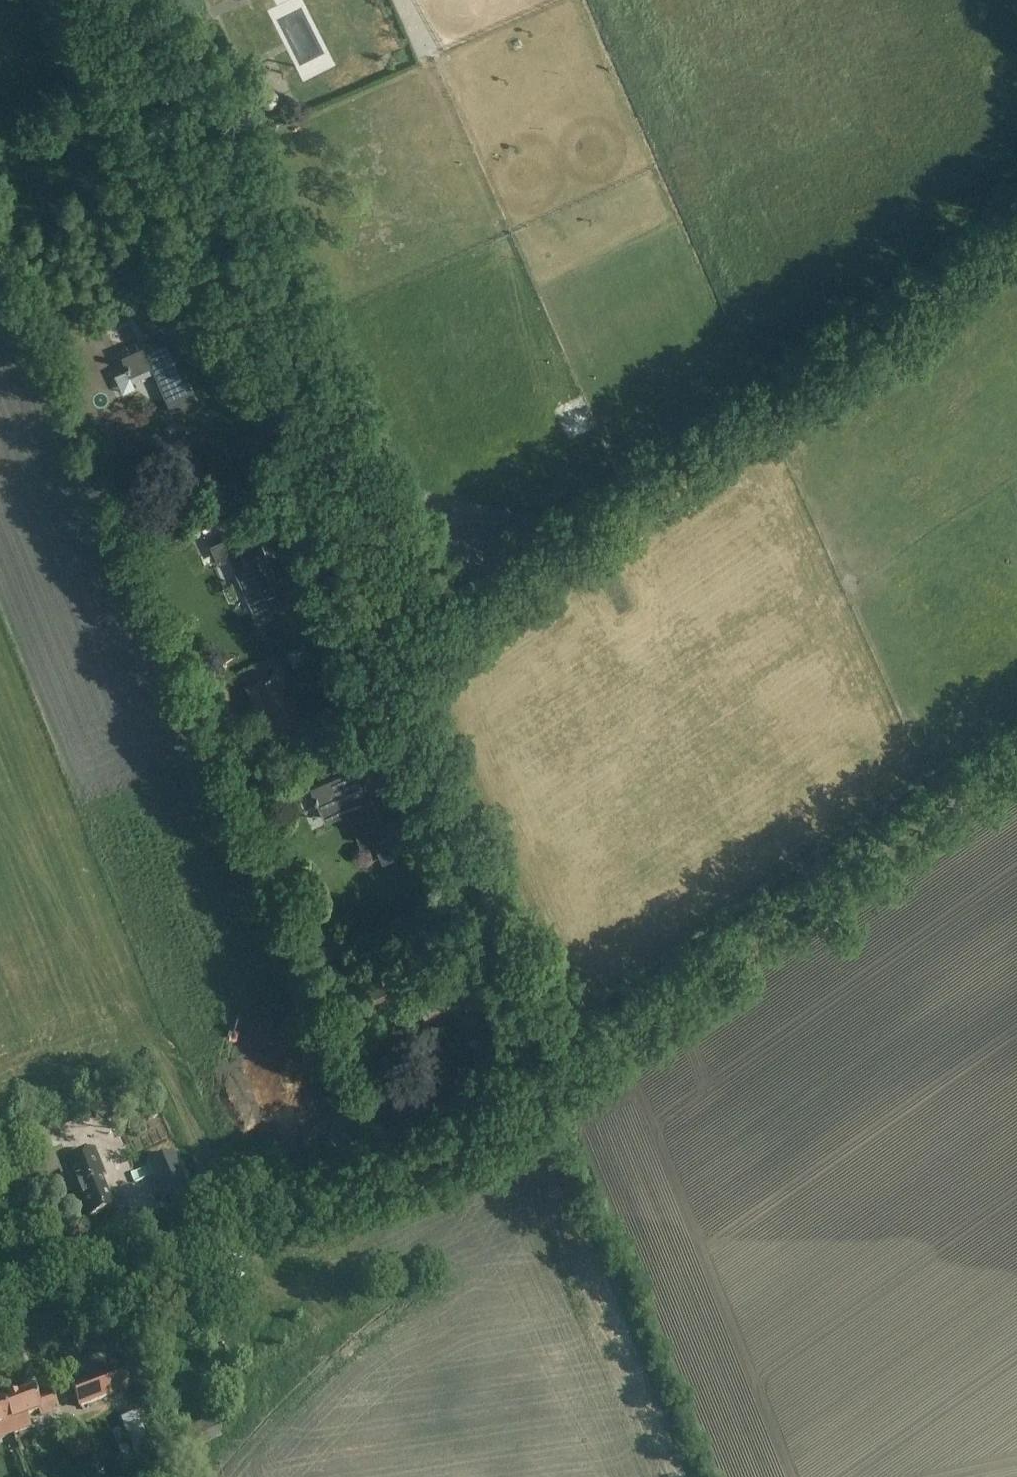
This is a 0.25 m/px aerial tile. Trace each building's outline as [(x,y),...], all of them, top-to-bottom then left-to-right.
[(152,342),(123,355),(122,355),(131,376),(152,366),(173,413),(199,401),(183,364),(177,367),(172,357),(176,355),(182,339),(162,294),(134,307),(147,335),(148,334),(152,342)] [(124,383),(133,399),(145,393),(136,377),(124,383)] [(213,545),(220,560),(231,556),(257,615),(291,600),(282,578),(277,580),(260,541),(250,545),(244,532),(213,545)] [(265,702),(279,700),(276,680),(292,674),(287,663),(268,671),(272,680),(263,682),(265,702)] [(311,787),(321,808),(326,821),(348,811),(363,845),(373,840),(383,861),(397,855),(392,843),(401,839),(393,820),(385,824),(373,796),(365,800),(360,790),(369,786),(370,768),(362,752),(364,751),(359,739),(340,747),(336,739),(326,743),(336,766),(337,766),(341,774),(311,787)] [(543,974),(537,977),(541,987),(548,984),(543,974)] [(265,1115),(272,1112),(282,1137),(314,1123),(299,1087),(318,1079),(305,1047),(274,1060),(282,1079),(255,1090),(265,1115)] [(104,1177),(94,1152),(66,1164),(61,1151),(32,1163),(39,1181),(60,1173),(68,1192),(75,1189),(82,1206),(85,1204),(91,1218),(112,1210),(100,1179),(104,1177)] [(73,1386),(81,1407),(130,1389),(122,1368),(73,1386)] [(33,1389),(2,1401),(14,1434),(31,1428),(27,1417),(39,1412),(41,1417),(60,1410),(54,1394),(37,1400),(33,1389)] [(2,1401),(0,1402),(0,1440),(14,1434),(2,1401)] [(142,1413),(121,1421),(136,1458),(156,1450),(142,1413)] [(213,1418),(177,1435),(187,1454),(222,1436),(213,1418)]
